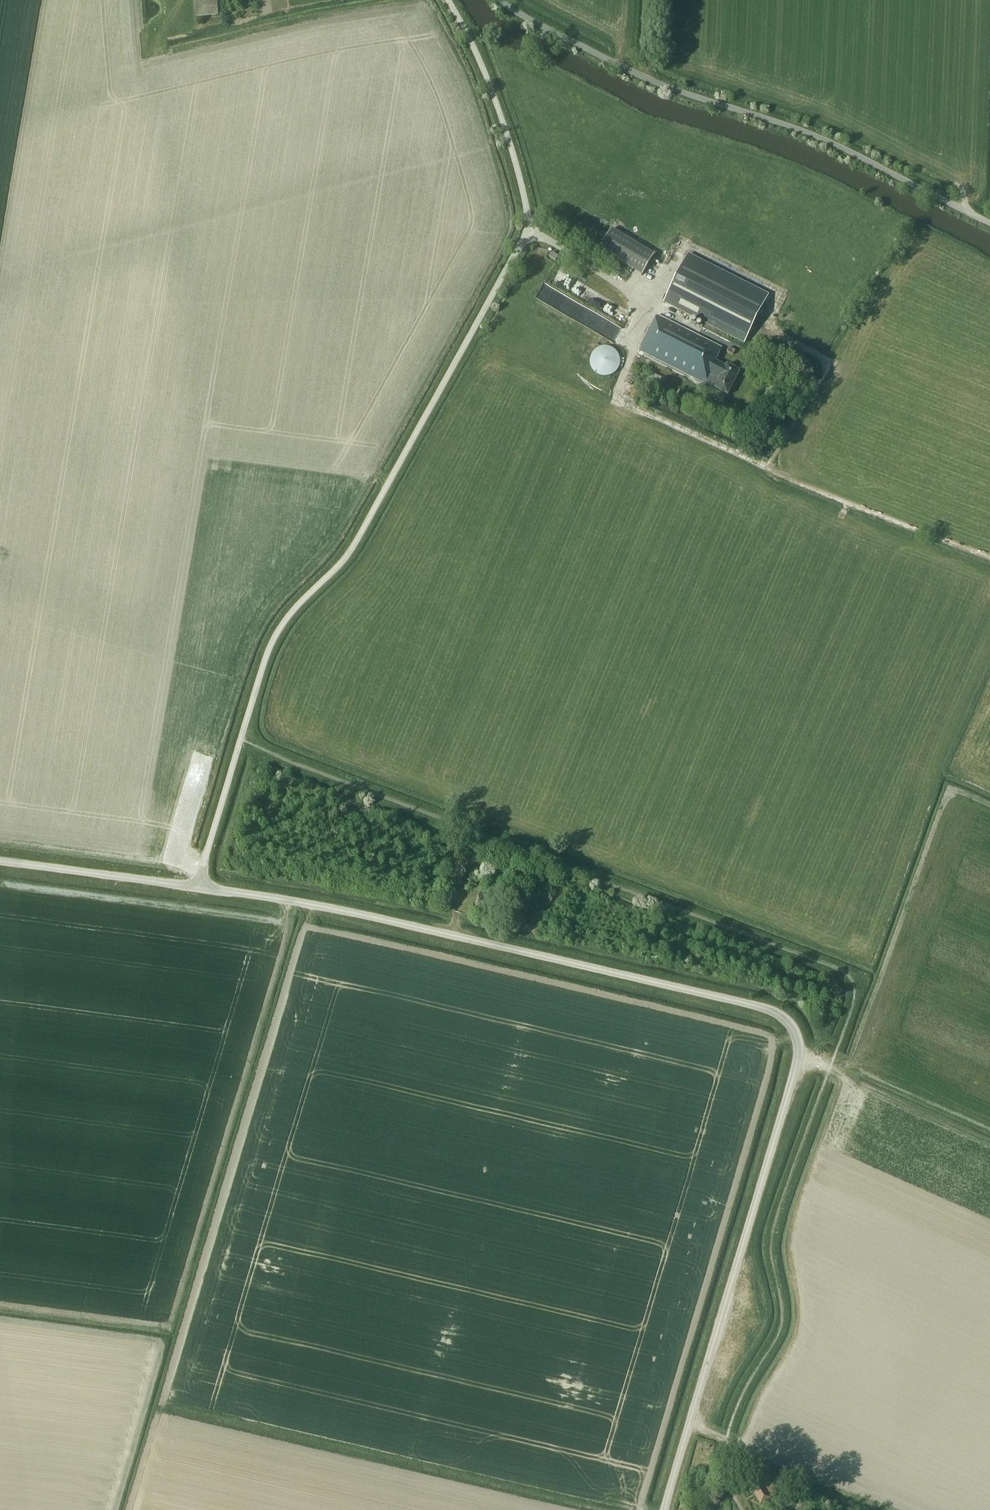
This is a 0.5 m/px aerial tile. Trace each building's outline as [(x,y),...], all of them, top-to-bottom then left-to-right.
[(217,0),(194,0),(195,17),(218,15),(217,0)] [(612,229),(599,250),(642,275),(655,254),(612,229)] [(555,261),(558,257),(552,253),(549,257),(555,261)] [(664,301),(745,341),(768,296),(686,256),(664,301)] [(715,361),(722,348),(657,316),(639,351),(704,383),(702,386),(714,392),(715,389),(728,395),(740,371),(727,365),(726,367),(715,361)] [(600,376),(605,377),(610,376),(614,374),(617,371),(619,367),(620,362),(619,357),(617,353),(614,350),(610,347),(605,347),(600,347),(596,350),(593,353),(590,357),(590,362),(590,367),(593,371),(596,374),(600,376)] [(646,381),(660,389),(662,385),(655,381),(657,378),(655,377),(656,375),(650,371),(648,375),(644,373),(638,384),(643,387),(646,381)] [(723,414),(726,408),(720,406),(718,411),(723,414)] [(541,899),(538,897),(543,883),(533,880),(526,899),(518,896),(515,905),(524,909),(525,905),(537,909),(541,899)] [(760,1503),(771,1498),(770,1496),(777,1492),(773,1485),(768,1487),(766,1483),(763,1485),(759,1478),(749,1484),(760,1503)]
